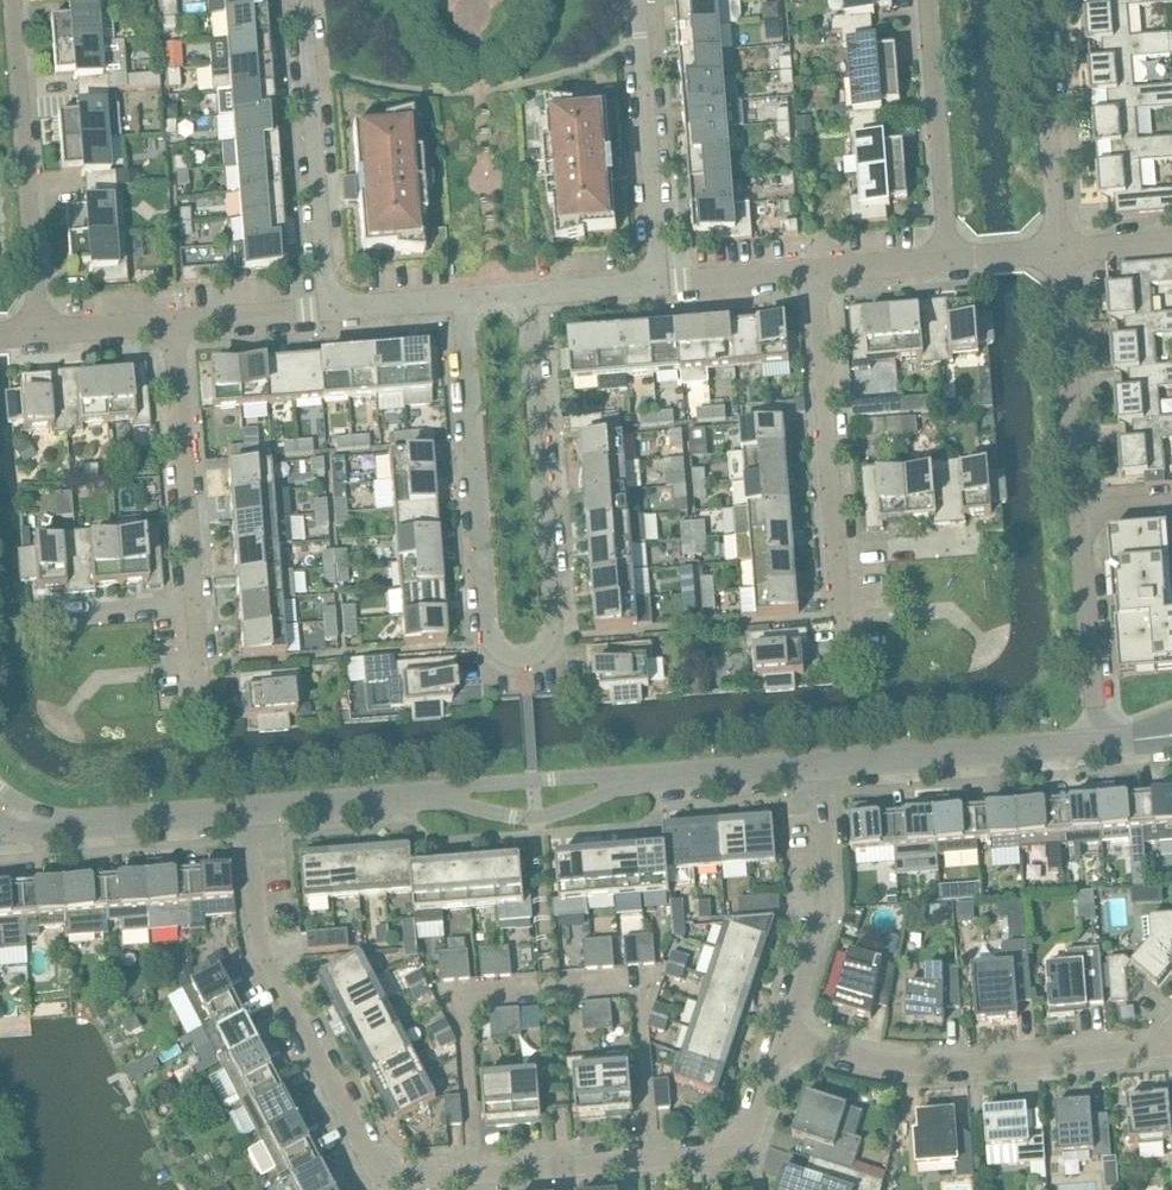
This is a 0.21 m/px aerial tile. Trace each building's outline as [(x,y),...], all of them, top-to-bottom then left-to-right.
[(50,20),(52,47),(99,44),(97,22),(108,21),(107,0),(70,0),(71,12),(68,12),(69,18),(50,20)] [(175,18),(177,18),(176,0),(160,0),(162,19),(175,18)] [(266,11),(265,0),(223,0),(224,14),(266,11)] [(678,29),(719,26),(738,24),(738,23),(740,18),(739,4),(737,0),(722,0),(676,4),(678,29)] [(831,19),(832,33),(842,32),(877,30),(876,16),(879,15),(879,9),(892,8),(892,0),(845,0),(847,18),(831,19)] [(1100,9),(1087,10),(1087,9),(1086,9),(1086,11),(1167,4),(1166,0),(1099,0),(1100,9)] [(768,4),(762,5),(763,19),(778,18),(777,4),(768,4)] [(1086,18),(1084,19),(1085,34),(1088,34),(1088,43),(1090,43),(1090,42),(1102,41),(1104,61),(1091,61),(1090,61),(1090,62),(1171,56),(1169,35),(1131,38),(1128,8),(1167,5),(1167,4),(1086,11),(1086,18)] [(227,39),(268,36),(266,11),(224,14),(227,39)] [(175,18),(162,19),(163,33),(176,32),(175,18)] [(782,36),(781,23),(768,24),(769,37),(782,36)] [(721,52),(719,26),(678,29),(680,55),(721,52)] [(877,30),(842,32),(843,47),(849,46),(852,80),(898,76),(896,49),(882,50),(882,43),(878,44),(877,30)] [(229,65),(270,62),(268,36),(227,39),(229,65)] [(99,44),(52,47),(55,75),(73,74),(73,80),(77,80),(78,94),(109,91),(126,90),(123,42),(99,44)] [(166,70),(178,69),(176,43),(164,44),(166,70)] [(723,77),(721,52),(680,55),(682,80),(723,77)] [(1088,70),(1089,86),(1092,86),(1093,95),(1094,94),(1106,93),(1108,112),(1096,113),(1094,113),(1094,114),(1171,108),(1171,86),(1133,89),(1131,60),(1171,57),(1171,56),(1090,62),(1091,70),(1088,70)] [(780,73),(793,72),(792,58),(779,59),(780,73)] [(217,92),(272,88),(270,62),(229,65),(210,67),(212,92),(217,92)] [(179,69),(166,70),(167,89),(181,88),(179,69)] [(781,88),(794,87),(793,72),(780,73),(781,88)] [(854,113),(848,114),(849,128),(885,125),(884,111),(887,111),(887,105),(900,104),(898,76),(852,80),(854,113)] [(725,103),(723,77),(682,80),(684,106),(725,103)] [(219,117),(274,113),(272,88),(217,92),(219,117)] [(76,114),(58,115),(60,143),(107,139),(119,139),(116,97),(109,98),(109,91),(78,94),(79,107),(76,108),(76,114)] [(176,107),(170,102),(161,103),(163,117),(177,116),(176,107)] [(740,102),(725,103),(684,106),(686,132),(727,129),(742,127),(740,102)] [(584,234),(617,232),(613,183),(624,181),(622,157),(611,157),(607,108),(574,111),(574,107),(547,106),(550,143),(544,144),(549,207),(555,206),(558,243),(557,244),(558,246),(585,238),(584,234)] [(1092,122),(1093,138),(1096,138),(1097,146),(1098,146),(1110,145),(1112,164),(1139,162),(1139,163),(1171,160),(1171,138),(1139,141),(1137,111),(1166,109),(1171,109),(1171,108),(1094,114),(1095,122),(1092,122)] [(776,111),(777,125),(790,124),(789,110),(776,111)] [(235,142),(276,139),(274,113),(219,117),(217,118),(219,143),(235,142)] [(385,126),(352,129),(356,178),(345,180),(347,203),(358,203),(362,252),(395,249),(394,254),(423,256),(419,217),(425,216),(420,154),(414,154),(411,117),(412,117),(411,115),(384,122),(385,126)] [(811,120),(798,121),(799,132),(812,131),(811,120)] [(176,121),(163,122),(164,137),(177,136),(176,121)] [(791,137),(790,124),(777,125),(778,138),(791,137)] [(852,159),(844,159),(845,177),(859,176),(906,172),(903,144),(890,145),(889,139),(886,139),(885,125),(849,128),(852,159)] [(686,132),(688,157),(730,154),(727,129),(686,132)] [(814,143),(813,133),(799,134),(800,148),(810,148),(814,143)] [(107,139),(60,143),(62,171),(81,169),(81,176),(84,175),(85,189),(116,187),(129,186),(128,171),(115,173),(109,173),(107,139)] [(276,139),(235,142),(237,168),(278,164),(276,139)] [(688,157),(690,183),(732,180),(730,154),(688,157)] [(186,158),(173,159),(174,173),(187,172),(186,158)] [(1096,174),(1097,190),(1100,189),(1101,198),(1102,198),(1102,197),(1114,196),(1116,217),(1171,212),(1171,190),(1141,193),(1139,163),(1139,162),(1112,164),(1100,165),(1100,164),(1098,164),(1098,166),(1099,173),(1096,174)] [(278,164),(237,168),(239,193),(280,190),(278,164)] [(861,197),(850,198),(852,225),(888,222),(887,208),(890,207),(889,201),(908,199),(906,172),(859,176),(861,197)] [(189,185),(188,174),(177,175),(178,186),(189,185)] [(782,190),(795,189),(794,175),(781,176),(782,190)] [(690,183),(692,209),(734,205),(732,180),(690,183)] [(84,210),(66,211),(68,239),(114,235),(112,202),(117,201),(116,187),(85,189),(87,203),(83,203),(84,210)] [(280,190),(239,193),(241,219),(282,216),(280,190)] [(750,204),(734,205),(692,209),(694,235),(716,233),(717,241),(752,238),(750,204)] [(190,209),(177,210),(178,224),(191,223),(190,209)] [(282,216),(241,219),(243,244),(284,241),(282,216)] [(784,236),(799,234),(797,221),(783,223),(784,236)] [(191,223),(178,224),(179,238),(192,236),(191,223)] [(114,235),(68,239),(70,266),(88,265),(89,271),(92,271),(93,285),(128,283),(124,234),(114,235)] [(236,271),(246,271),(286,267),(284,241),(243,244),(233,245),(236,271)] [(1106,296),(1107,312),(1110,311),(1111,320),(1124,319),(1153,316),(1153,315),(1150,285),(1171,284),(1171,262),(1120,266),(1122,286),(1108,287),(1109,296),(1106,296)] [(197,282),(196,269),(196,268),(181,270),(183,284),(197,282)] [(196,269),(197,282),(210,281),(209,268),(196,269)] [(949,301),(932,302),(937,364),(954,363),(953,356),(979,354),(979,345),(993,343),(991,315),(976,317),(976,305),(949,307),(949,301)] [(918,310),(892,312),(896,361),(921,359),(922,365),(937,364),(932,302),(917,303),(918,310)] [(849,309),(854,371),(871,369),(871,363),(896,361),(892,312),(867,314),(866,307),(849,309)] [(1110,348),(1111,363),(1114,363),(1114,370),(1115,372),(1128,371),(1157,369),(1157,367),(1155,337),(1171,336),(1171,314),(1153,315),(1153,316),(1124,319),(1126,338),(1112,339),(1113,347),(1110,348)] [(788,336),(787,329),(787,320),(758,323),(762,366),(790,363),(789,354),(796,353),(795,336),(788,336)] [(758,323),(731,325),(735,368),(762,366),(758,323)] [(704,327),(708,370),(735,368),(731,325),(704,327)] [(710,384),(708,370),(704,327),(677,329),(681,372),(683,386),(710,384)] [(654,374),(681,372),(677,329),(650,331),(654,374)] [(627,376),(654,374),(650,331),(623,333),(627,376)] [(623,333),(596,336),(600,379),(601,393),(628,391),(627,376),(623,333)] [(600,379),(596,336),(569,338),(570,354),(563,354),(564,372),(571,371),(572,381),(600,379)] [(427,349),(399,351),(403,394),(403,406),(432,404),(430,383),(437,382),(436,365),(429,365),(427,349)] [(399,351),(372,354),(376,396),(403,394),(399,351)] [(372,354),(345,356),(349,399),(376,396),(372,354)] [(345,356),(318,358),(322,401),(349,399),(345,356)] [(318,358),(291,360),(294,403),(322,401),(318,358)] [(291,360),(264,362),(267,405),(294,403),(291,360)] [(264,362),(237,364),(240,407),(267,405),(264,362)] [(240,407),(237,364),(209,367),(211,383),(203,383),(205,401),(212,400),(213,409),(240,407)] [(129,373),(103,375),(107,424),(133,422),(133,428),(150,427),(145,365),(128,366),(129,373)] [(1114,399),(1115,415),(1118,415),(1119,423),(1132,422),(1161,420),(1161,419),(1159,389),(1171,388),(1171,366),(1157,367),(1157,369),(1128,371),(1130,390),(1116,391),(1117,399),(1114,399)] [(982,387),(972,399),(973,409),(994,407),(991,370),(980,371),(982,387)] [(78,371),(62,372),(67,434),(83,432),(82,426),(107,424),(103,375),(78,377),(78,371)] [(67,434),(62,372),(46,373),(46,380),(20,382),(21,393),(6,394),(9,422),(23,421),(24,430),(50,428),(51,435),(67,434)] [(957,401),(941,402),(941,413),(958,412),(957,401)] [(873,402),(852,403),(853,408),(853,420),(865,419),(875,418),(873,402)] [(782,403),(765,405),(766,417),(782,416),(782,403)] [(751,406),(752,418),(766,417),(765,405),(751,406)] [(712,409),(713,421),(726,420),(725,408),(712,409)] [(698,423),(713,421),(712,409),(697,410),(698,423)] [(658,413),(659,426),(674,424),(673,412),(658,413)] [(958,412),(941,413),(942,425),(959,424),(958,412)] [(642,427),(659,426),(658,413),(640,415),(642,427)] [(571,432),(604,430),(603,415),(570,418),(571,432)] [(603,415),(604,430),(620,429),(619,416),(603,418),(603,415)] [(914,418),(901,419),(902,435),(915,434),(914,418)] [(1118,451),(1120,467),(1122,467),(1123,477),(1124,477),(1124,475),(1145,473),(1146,486),(1166,484),(1163,441),(1171,440),(1171,418),(1161,419),(1161,420),(1132,422),(1134,441),(1120,442),(1121,451),(1118,451)] [(787,451),(784,423),(741,426),(744,454),(787,451)] [(438,428),(405,431),(406,433),(406,445),(440,443),(438,428)] [(701,429),(689,430),(690,447),(691,458),(709,457),(707,445),(706,429),(701,429)] [(671,448),(683,447),(682,431),(670,432),(671,448)] [(389,435),(390,447),(406,445),(406,433),(389,435)] [(626,463),(624,435),(581,439),(583,467),(626,463)] [(369,436),(352,438),(353,450),(370,448),(369,436)] [(335,439),(336,451),(353,450),(352,438),(335,439)] [(312,441),(298,442),(299,454),(313,453),(312,441)] [(284,443),(284,455),(299,454),(298,442),(284,443)] [(34,456),(26,444),(16,450),(23,462),(34,456)] [(243,446),(244,458),(259,457),(258,445),(243,446)] [(227,448),(228,460),(244,458),(243,446),(227,448)] [(388,454),(391,482),(433,479),(431,451),(388,454)] [(787,451),(744,454),(729,455),(732,482),(746,481),(789,478),(787,451)] [(332,487),(347,486),(345,457),(330,458),(332,487)] [(312,477),(324,476),(323,459),(311,460),(312,477)] [(684,459),(665,460),(667,487),(675,487),(686,486),(684,459)] [(583,467),(585,494),(628,490),(640,489),(638,462),(626,463),(583,467)] [(961,462),(945,463),(950,525),(966,524),(966,517),(992,515),(991,504),(1006,502),(1004,474),(989,475),(989,466),(962,468),(961,462)] [(930,471),(905,473),(909,521),(934,519),(935,526),(950,525),(945,463),(930,464),(930,471)] [(270,464),(228,467),(230,495),(273,492),(270,464)] [(99,477),(98,465),(84,466),(84,478),(99,477)] [(909,521),(905,473),(880,475),(879,468),(862,470),(867,531),(884,530),(884,523),(909,521)] [(692,471),(693,485),(706,484),(704,470),(692,471)] [(791,505),(789,478),(746,481),(748,508),(791,505)] [(436,506),(433,479),(391,482),(393,509),(436,506)] [(706,484),(693,485),(695,499),(707,498),(706,484)] [(686,486),(675,487),(677,514),(689,513),(686,486)] [(273,492),(230,495),(232,522),(275,519),(289,518),(287,490),(273,492)] [(585,494),(587,521),(630,517),(628,490),(585,494)] [(345,498),(333,500),(334,514),(347,513),(345,498)] [(315,515),(327,514),(326,500),(314,501),(315,515)] [(791,505),(748,508),(734,509),(736,536),(793,532),(791,505)] [(438,533),(436,506),(393,509),(395,536),(438,533)] [(348,527),(347,513),(334,514),(336,528),(348,527)] [(316,529),(328,529),(327,514),(315,515),(316,529)] [(590,548),(632,544),(646,543),(644,516),(630,517),(587,521),(590,548)] [(275,519),(232,522),(234,549),(277,546),(292,544),(289,518),(275,519)] [(1120,678),(1171,674),(1171,620),(1166,621),(1165,604),(1167,604),(1162,532),(1169,532),(1169,530),(1166,530),(1165,525),(1165,523),(1163,522),(1162,521),(1161,521),(1160,520),(1157,521),(1156,522),(1156,523),(1155,524),(1155,525),(1155,526),(1155,528),(1156,528),(1157,529),(1158,530),(1159,530),(1108,534),(1114,608),(1116,608),(1118,625),(1115,625),(1119,678),(1120,678)] [(693,523),(694,539),(706,539),(705,522),(693,523)] [(681,524),(683,540),(694,539),(693,523),(681,524)] [(142,534),(116,536),(120,584),(146,582),(146,589),(163,588),(158,526),(141,527),(142,534)] [(29,529),(22,529),(23,548),(31,548),(29,529)] [(90,531),(74,532),(79,594),(95,593),(95,586),(120,584),(116,536),(91,538),(90,531)] [(21,581),(26,581),(36,580),(37,591),(63,589),(64,595),(79,594),(74,532),(59,534),(59,540),(33,543),(34,552),(19,553),(21,581)] [(736,536),(738,563),(752,562),(795,559),(793,532),(736,536)] [(438,533),(395,536),(397,563),(440,560),(438,533)] [(696,556),(694,539),(683,540),(684,557),(696,556)] [(706,539),(694,539),(696,556),(707,555),(706,539)] [(590,548),(592,575),(635,571),(632,544),(590,548)] [(277,546),(234,549),(236,576),(279,573),(277,546)] [(346,550),(334,551),(334,552),(335,568),(347,567),(346,550)] [(334,552),(334,551),(322,552),(323,569),(335,568),(334,552)] [(755,589),(797,586),(795,559),(752,562),(755,589)] [(397,563),(399,590),(442,587),(440,560),(397,563)] [(347,567),(335,568),(336,584),(336,585),(348,584),(347,567)] [(325,586),(336,585),(336,584),(335,568),(323,569),(325,586)] [(635,571),(592,575),(594,602),(651,597),(649,570),(635,571)] [(279,573),(236,576),(238,603),(281,600),(295,599),(293,572),(279,573)] [(713,578),(701,579),(702,593),(714,592),(713,578)] [(683,595),(695,594),(694,580),(682,580),(683,595)] [(797,586),(755,589),(740,590),(742,618),(800,613),(797,586)] [(442,587),(399,590),(401,617),(444,614),(442,587)] [(714,592),(702,593),(704,609),(716,609),(714,592)] [(684,611),(696,610),(695,594),(683,595),(684,611)] [(653,625),(651,597),(594,602),(596,630),(653,625)] [(281,600),(238,603),(241,630),(283,627),(281,600)] [(354,607),(342,608),(343,622),(355,621),(354,607)] [(324,623),(336,622),(335,608),(323,609),(324,623)] [(446,642),(444,614),(401,617),(404,645),(446,642)] [(355,621),(343,622),(344,638),(356,637),(355,621)] [(337,639),(336,622),(324,623),(325,640),(337,639)] [(283,627),(241,630),(243,658),(286,654),(299,653),(297,626),(283,627)] [(794,690),(794,686),(793,675),(804,674),(802,648),(809,648),(808,631),(746,636),(747,653),(754,652),(756,678),(765,678),(766,692),(794,690)] [(641,702),(641,698),(640,687),(650,687),(648,661),(654,660),(653,643),(591,648),(592,665),(599,664),(601,691),(612,690),(613,704),(641,702)] [(412,706),(413,716),(413,721),(442,718),(441,714),(440,704),(451,703),(449,676),(456,676),(454,659),(394,664),(394,656),(363,659),(365,683),(389,681),(391,707),(412,706)] [(288,731),(288,726),(287,716),(296,715),(294,689),(301,688),(299,672),(238,676),(239,693),(245,693),(248,719),(259,718),(260,733),(288,731)] [(1140,796),(1144,845),(1159,844),(1171,843),(1171,780),(1164,781),(1165,794),(1140,796)] [(1115,785),(1098,786),(1103,843),(1129,841),(1133,887),(1148,886),(1144,845),(1140,796),(1116,798),(1115,785)] [(1082,801),(1058,803),(1061,846),(1076,845),(1103,843),(1098,786),(1081,787),(1082,801)] [(1032,791),(1015,793),(1020,850),(1047,848),(1049,871),(1063,870),(1061,846),(1058,803),(1033,805),(1032,791)] [(999,808),(975,810),(978,842),(991,841),(992,852),(1020,850),(1015,793),(998,794),(999,808)] [(950,798),(933,799),(937,856),(938,856),(979,853),(978,842),(975,810),(951,812),(950,798)] [(917,814),(893,816),(895,849),(897,876),(939,873),(937,856),(933,799),(916,801),(917,814)] [(867,804),(849,806),(853,852),(894,849),(895,860),(896,860),(893,816),(868,818),(867,804)] [(777,863),(773,817),(745,819),(748,865),(777,863)] [(745,819),(718,821),(722,867),(748,865),(745,819)] [(718,821),(691,823),(695,869),(722,867),(718,821)] [(663,825),(665,847),(665,850),(667,850),(668,872),(695,869),(691,823),(663,825)] [(413,867),(411,845),(383,848),(387,894),(414,892),(412,871),(413,871),(413,867)] [(668,872),(667,850),(665,850),(665,847),(638,849),(642,895),(670,893),(668,872)] [(360,896),(387,894),(383,848),(356,850),(360,896)] [(638,849),(611,851),(615,897),(616,916),(643,914),(642,895),(638,849)] [(360,896),(356,850),(329,852),(333,898),(360,896)] [(588,900),(615,897),(611,851),(584,853),(588,900)] [(305,901),(333,898),(329,852),(301,854),(305,901)] [(589,915),(588,900),(584,853),(556,855),(560,900),(553,900),(554,917),(589,915)] [(210,870),(185,872),(190,928),(192,928),(192,933),(206,931),(205,919),(210,918),(235,916),(236,916),(235,900),(234,900),(231,900),(227,855),(208,857),(210,870)] [(522,858),(493,860),(497,907),(499,923),(533,920),(531,893),(524,894),(522,862),(522,858)] [(466,862),(467,867),(471,909),(497,907),(493,860),(466,862)] [(160,861),(142,862),(148,931),(190,928),(185,872),(161,874),(160,861)] [(127,877),(103,879),(106,912),(107,923),(120,922),(121,934),(148,931),(142,862),(126,864),(127,877)] [(444,911),(471,909),(467,867),(466,862),(439,865),(444,911)] [(412,871),(414,892),(416,921),(416,926),(445,924),(444,911),(439,865),(413,867),(413,871),(412,871)] [(77,868),(60,869),(65,926),(66,938),(108,935),(107,923),(106,912),(103,879),(78,881),(77,868)] [(44,884),(20,886),(25,939),(38,938),(37,928),(65,926),(60,869),(43,870),(44,884)] [(27,965),(25,949),(25,939),(20,886),(0,887),(0,967),(27,965)] [(960,887),(940,888),(941,903),(953,902),(962,901),(960,887)] [(1137,917),(1154,915),(1151,890),(1134,893),(1137,917)] [(1079,908),(1096,907),(1095,892),(1078,893),(1079,908)] [(898,894),(883,895),(884,905),(899,904),(898,894)] [(779,896),(751,898),(752,916),(781,914),(779,896)] [(739,899),(740,917),(752,916),(751,898),(739,899)] [(672,919),(684,918),(683,901),(670,902),(672,919)] [(697,903),(699,920),(711,919),(710,901),(697,903)] [(973,903),(957,904),(958,917),(974,916),(973,903)] [(846,912),(842,927),(857,932),(863,910),(846,912)] [(685,936),(684,921),(684,918),(672,919),(673,937),(685,936)] [(1111,1003),(1128,1002),(1148,979),(1158,987),(1171,970),(1171,918),(1149,919),(1143,920),(1144,942),(1147,946),(1132,964),(1125,958),(1108,959),(1111,1003)] [(727,926),(719,952),(763,967),(775,932),(774,922),(775,922),(775,920),(735,923),(734,927),(727,925),(727,926)] [(404,922),(405,940),(417,939),(416,926),(416,921),(404,922)] [(390,945),(389,927),(377,928),(378,946),(390,945)] [(337,949),(350,948),(348,930),(336,931),(337,949)] [(309,951),(337,949),(336,931),(308,934),(309,951)] [(901,938),(890,935),(887,949),(899,952),(901,938)] [(639,937),(641,966),(656,965),(654,936),(639,937)] [(624,939),(626,967),(641,966),(639,937),(624,939)] [(418,957),(417,939),(405,940),(405,958),(418,957)] [(598,941),(600,969),(615,968),(612,939),(598,941)] [(454,952),(456,980),(471,979),(469,951),(466,951),(466,940),(449,941),(450,952),(454,952)] [(583,942),(585,970),(600,969),(598,941),(583,942)] [(972,986),(975,986),(977,1022),(1018,1019),(1016,1004),(1033,1003),(1028,943),(1003,945),(1000,964),(997,963),(988,964),(979,968),(973,969),(974,984),(972,984),(972,986)] [(510,948),(495,949),(497,977),(512,976),(510,948)] [(480,950),(482,978),(497,977),(495,949),(480,950)] [(1104,1004),(1102,976),(1100,949),(1066,952),(1066,953),(1068,953),(1068,959),(1062,966),(1047,968),(1051,1016),(1048,1016),(1048,1018),(1075,1015),(1075,1014),(1072,1014),(1071,1010),(1086,1009),(1086,1005),(1104,1004)] [(222,952),(207,960),(209,963),(215,975),(230,967),(222,952)] [(441,982),(456,980),(454,952),(450,952),(439,953),(441,982)] [(673,952),(669,963),(686,969),(689,958),(673,952)] [(719,952),(710,977),(755,992),(758,983),(763,967),(719,952)] [(849,956),(834,1008),(871,1019),(875,999),(888,1003),(887,1009),(888,1009),(896,967),(882,963),(882,962),(869,958),(869,959),(848,953),(847,955),(849,956)] [(319,976),(332,1001),(374,979),(361,955),(319,976)] [(686,969),(669,963),(665,976),(682,981),(686,969)] [(195,985),(183,991),(197,1017),(203,1028),(203,1029),(242,1008),(231,987),(242,980),(234,964),(230,967),(215,975),(195,985)] [(944,1010),(961,1009),(958,968),(925,968),(925,985),(907,985),(907,1023),(936,1023),(936,1024),(937,1025),(939,1026),(940,1026),(941,1027),(942,1027),(943,1027),(944,1026),(945,1025),(946,1023),(947,1022),(947,1020),(946,1019),(946,1018),(945,1017),(944,1010)] [(374,979),(332,1001),(345,1025),(386,1003),(401,996),(389,972),(374,979)] [(410,991),(426,983),(420,972),(404,980),(410,991)] [(710,977),(702,1003),(746,1018),(755,992),(710,977)] [(416,1003),(432,995),(426,983),(410,991),(416,1003)] [(611,1002),(596,1003),(599,1031),(613,1030),(611,1002)] [(399,1028),(386,1003),(345,1025),(357,1049),(399,1028)] [(599,1031),(596,1003),(582,1004),(584,1033),(599,1031)] [(693,1029),(734,1043),(738,1044),(746,1018),(702,1003),(693,1029)] [(656,1004),(652,1016),(669,1021),(673,1009),(656,1004)] [(189,1036),(180,1040),(184,1049),(192,1045),(203,1064),(195,1068),(199,1077),(210,1071),(222,1065),(273,1039),(265,1024),(253,1030),(242,1008),(203,1029),(189,1036)] [(537,1018),(536,1008),(521,1009),(522,1019),(537,1018)] [(520,1009),(505,1010),(507,1039),(522,1038),(520,1009)] [(507,1039),(505,1010),(490,1011),(492,1040),(507,1039)] [(669,1021),(652,1016),(649,1028),(665,1033),(669,1021)] [(429,1028),(435,1039),(450,1031),(445,1020),(429,1028)] [(357,1049),(365,1064),(370,1073),(411,1052),(399,1028),(357,1049)] [(729,1069),(738,1044),(734,1043),(693,1029),(685,1055),(729,1069)] [(455,1042),(450,1031),(435,1039),(440,1050),(455,1042)] [(273,1039),(222,1065),(225,1072),(238,1097),(223,1105),(225,1110),(241,1102),(280,1082),(269,1060),(280,1054),(273,1039)] [(424,1076),(411,1052),(370,1073),(382,1097),(424,1076)] [(606,1118),(634,1115),(631,1082),(637,1081),(635,1053),(601,1056),(606,1118)] [(720,1096),(729,1069),(685,1055),(676,1082),(720,1096)] [(154,1056),(139,1063),(145,1075),(160,1067),(154,1056)] [(578,1120),(606,1118),(601,1056),(566,1059),(567,1074),(574,1073),(578,1120)] [(395,1122),(399,1121),(436,1101),(424,1076),(382,1097),(395,1122)] [(538,1076),(510,1079),(514,1125),(542,1123),(538,1076)] [(486,1127),(514,1125),(510,1079),(482,1081),(486,1127)] [(656,1110),(671,1109),(669,1080),(653,1081),(656,1110)] [(280,1082),(241,1102),(260,1139),(311,1112),(303,1097),(291,1103),(280,1082)] [(1170,1110),(1169,1096),(1156,1097),(1156,1093),(1139,1094),(1139,1099),(1126,1100),(1130,1142),(1142,1141),(1144,1143),(1146,1144),(1149,1145),(1152,1145),(1154,1144),(1157,1144),(1159,1143),(1161,1141),(1163,1140),(1171,1139),(1171,1150),(1171,1110),(1170,1110)] [(852,1173),(882,1182),(886,1171),(856,1161),(862,1141),(839,1133),(848,1108),(833,1103),(829,1095),(821,1099),(806,1094),(793,1136),(825,1146),(820,1162),(852,1173)] [(448,1127),(463,1125),(461,1097),(445,1098),(448,1127)] [(1091,1103),(1055,1106),(1059,1155),(1092,1152),(1093,1159),(1112,1158),(1108,1116),(1092,1117),(1091,1103)] [(993,1110),(984,1111),(987,1149),(1016,1147),(1017,1166),(1031,1164),(1032,1179),(1046,1178),(1046,1164),(1043,1130),(1029,1131),(1027,1112),(1027,1108),(1008,1109),(1007,1104),(993,1106),(993,1110)] [(687,1108),(680,1117),(689,1125),(696,1117),(687,1108)] [(975,1178),(972,1136),(956,1138),(954,1113),(934,1115),(933,1111),(918,1112),(918,1116),(917,1116),(919,1134),(915,1134),(917,1167),(956,1163),(958,1179),(975,1178)] [(311,1112),(260,1139),(279,1176),(318,1155),(307,1133),(319,1127),(311,1112)] [(275,1179),(281,1189),(341,1189),(349,1186),(341,1171),(329,1177),(318,1155),(279,1176),(280,1176),(275,1179)] [(197,1171),(192,1160),(175,1169),(181,1180),(197,1171)] [(820,1162),(814,1178),(784,1168),(777,1189),(882,1189),(884,1183),(882,1182),(852,1173),(820,1162)] [(1117,1162),(1104,1163),(1106,1188),(1119,1187),(1117,1162)]
